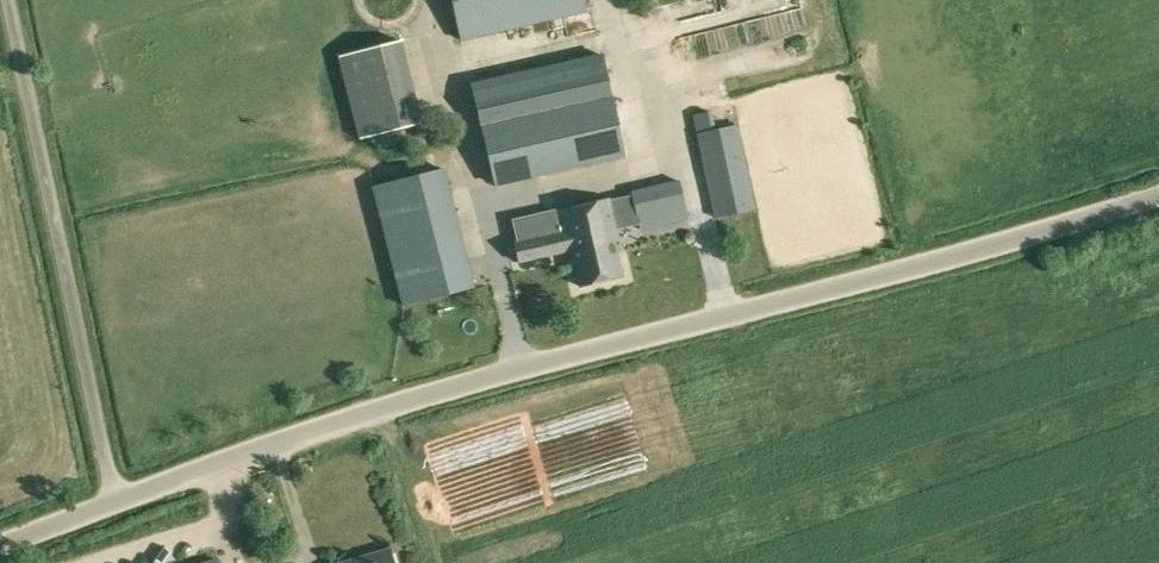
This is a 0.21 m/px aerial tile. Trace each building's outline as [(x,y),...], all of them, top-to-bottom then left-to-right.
[(463,41),(590,12),(587,0),(454,0),(463,41)] [(467,61),(495,183),(627,153),(600,32),(467,61)] [(410,124),(390,43),(339,56),(360,136),(410,124)] [(698,133),(716,129),(712,111),(694,115),(698,133)] [(698,133),(698,134),(715,217),(757,208),(739,124),(716,129),(698,133)] [(444,168),(372,186),(403,304),(474,286),(444,168)] [(633,193),(641,229),(643,238),(691,226),(679,178),(632,189),(633,193)] [(570,250),(579,285),(623,275),(615,239),(620,238),(610,197),(519,218),(524,239),(515,241),(520,262),(570,250)] [(390,549),(342,562),(394,562),(390,549)]
